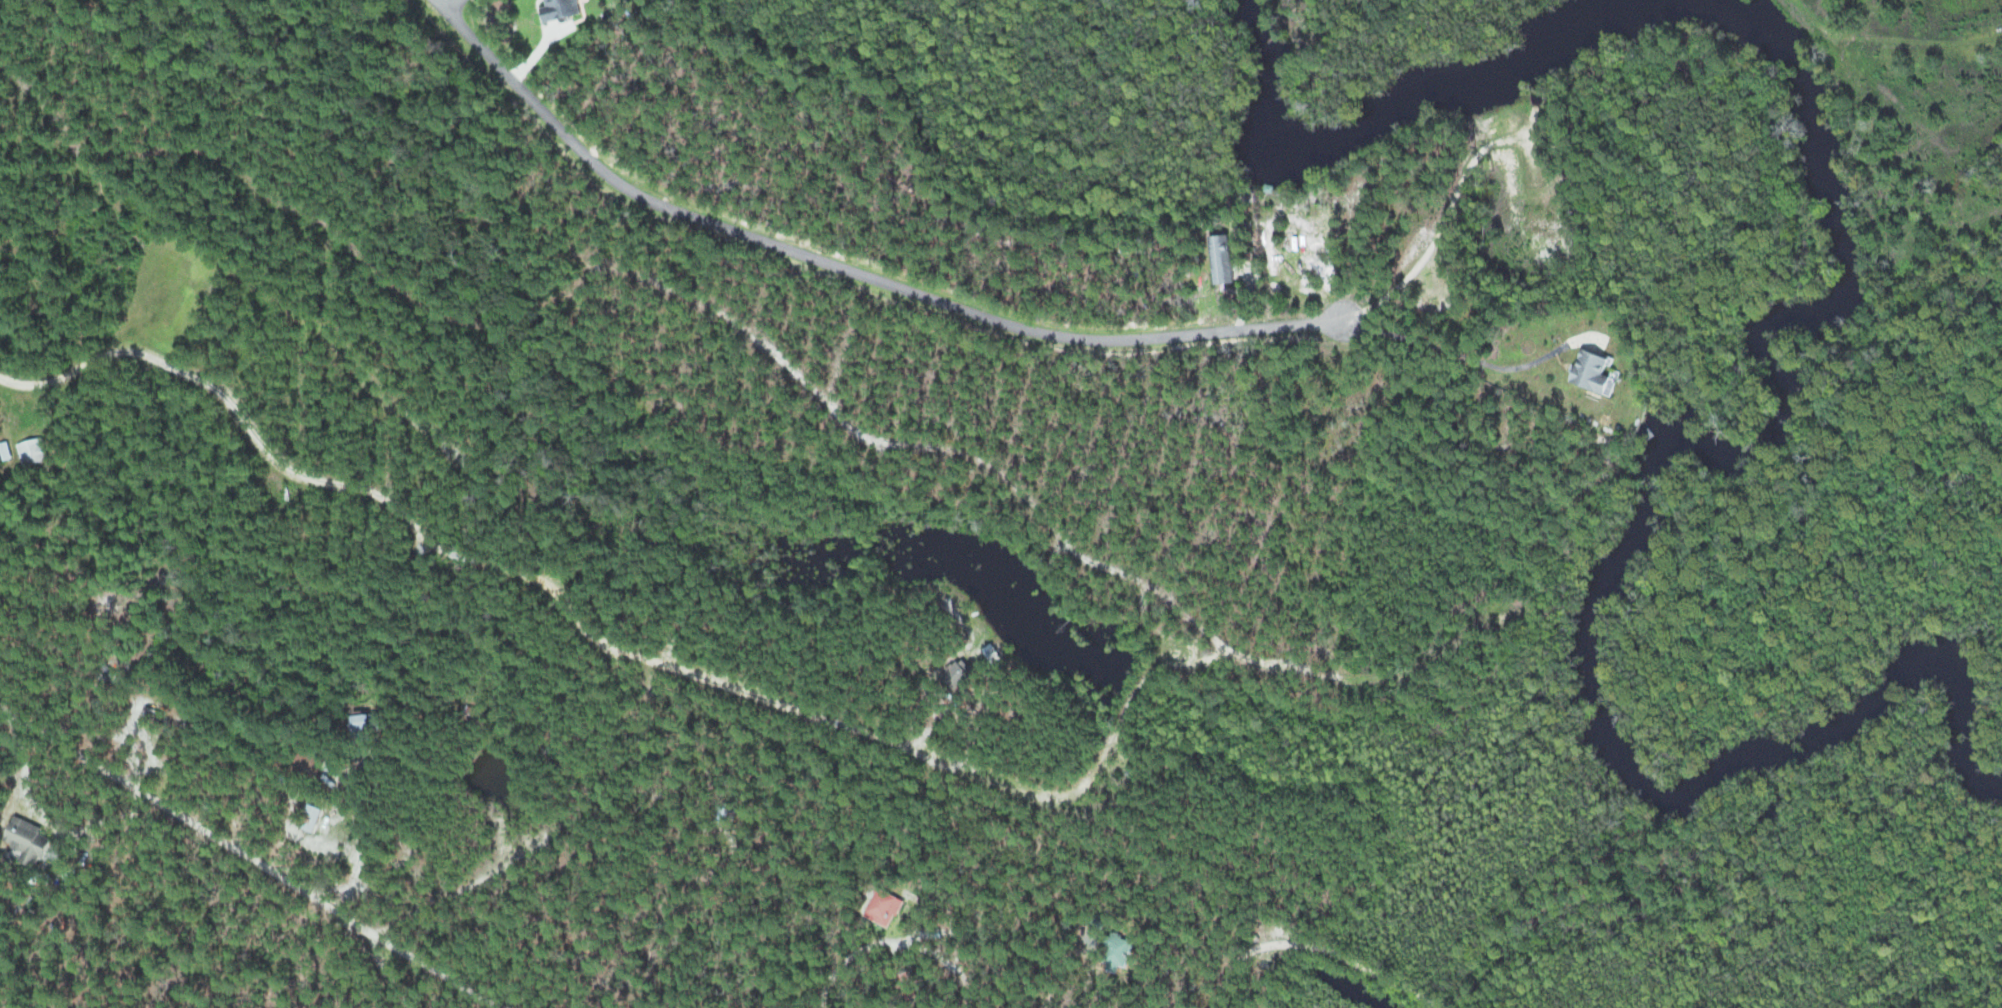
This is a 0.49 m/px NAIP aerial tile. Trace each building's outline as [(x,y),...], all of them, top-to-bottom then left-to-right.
[(588,0),(551,0),(555,21),(590,15),(588,0)] [(1239,284),(1238,234),(1217,235),(1218,284),(1239,284)] [(1606,359),(1574,348),(1562,383),(1593,394),(1606,359)] [(19,444),(25,466),(53,459),(47,436),(19,444)] [(1007,657),(1001,643),(993,647),(1000,660),(1007,657)] [(971,692),(985,670),(963,657),(950,679),(971,692)] [(161,722),(166,713),(149,704),(144,713),(161,722)] [(387,729),(387,713),(363,713),(363,729),(387,729)] [(296,768),(319,777),(326,760),(303,750),(296,768)] [(317,831),(327,808),(313,802),(303,825),(317,831)] [(737,806),(725,807),(727,820),(738,819),(737,806)] [(48,826),(20,814),(8,841),(29,850),(25,860),(42,867),(55,838),(45,833),(48,826)] [(871,913),(894,928),(911,901),(888,886),(871,913)] [(1138,966),(1143,938),(1115,933),(1110,960),(1116,961),(1114,970),(1126,972),(1128,964),(1138,966)]
